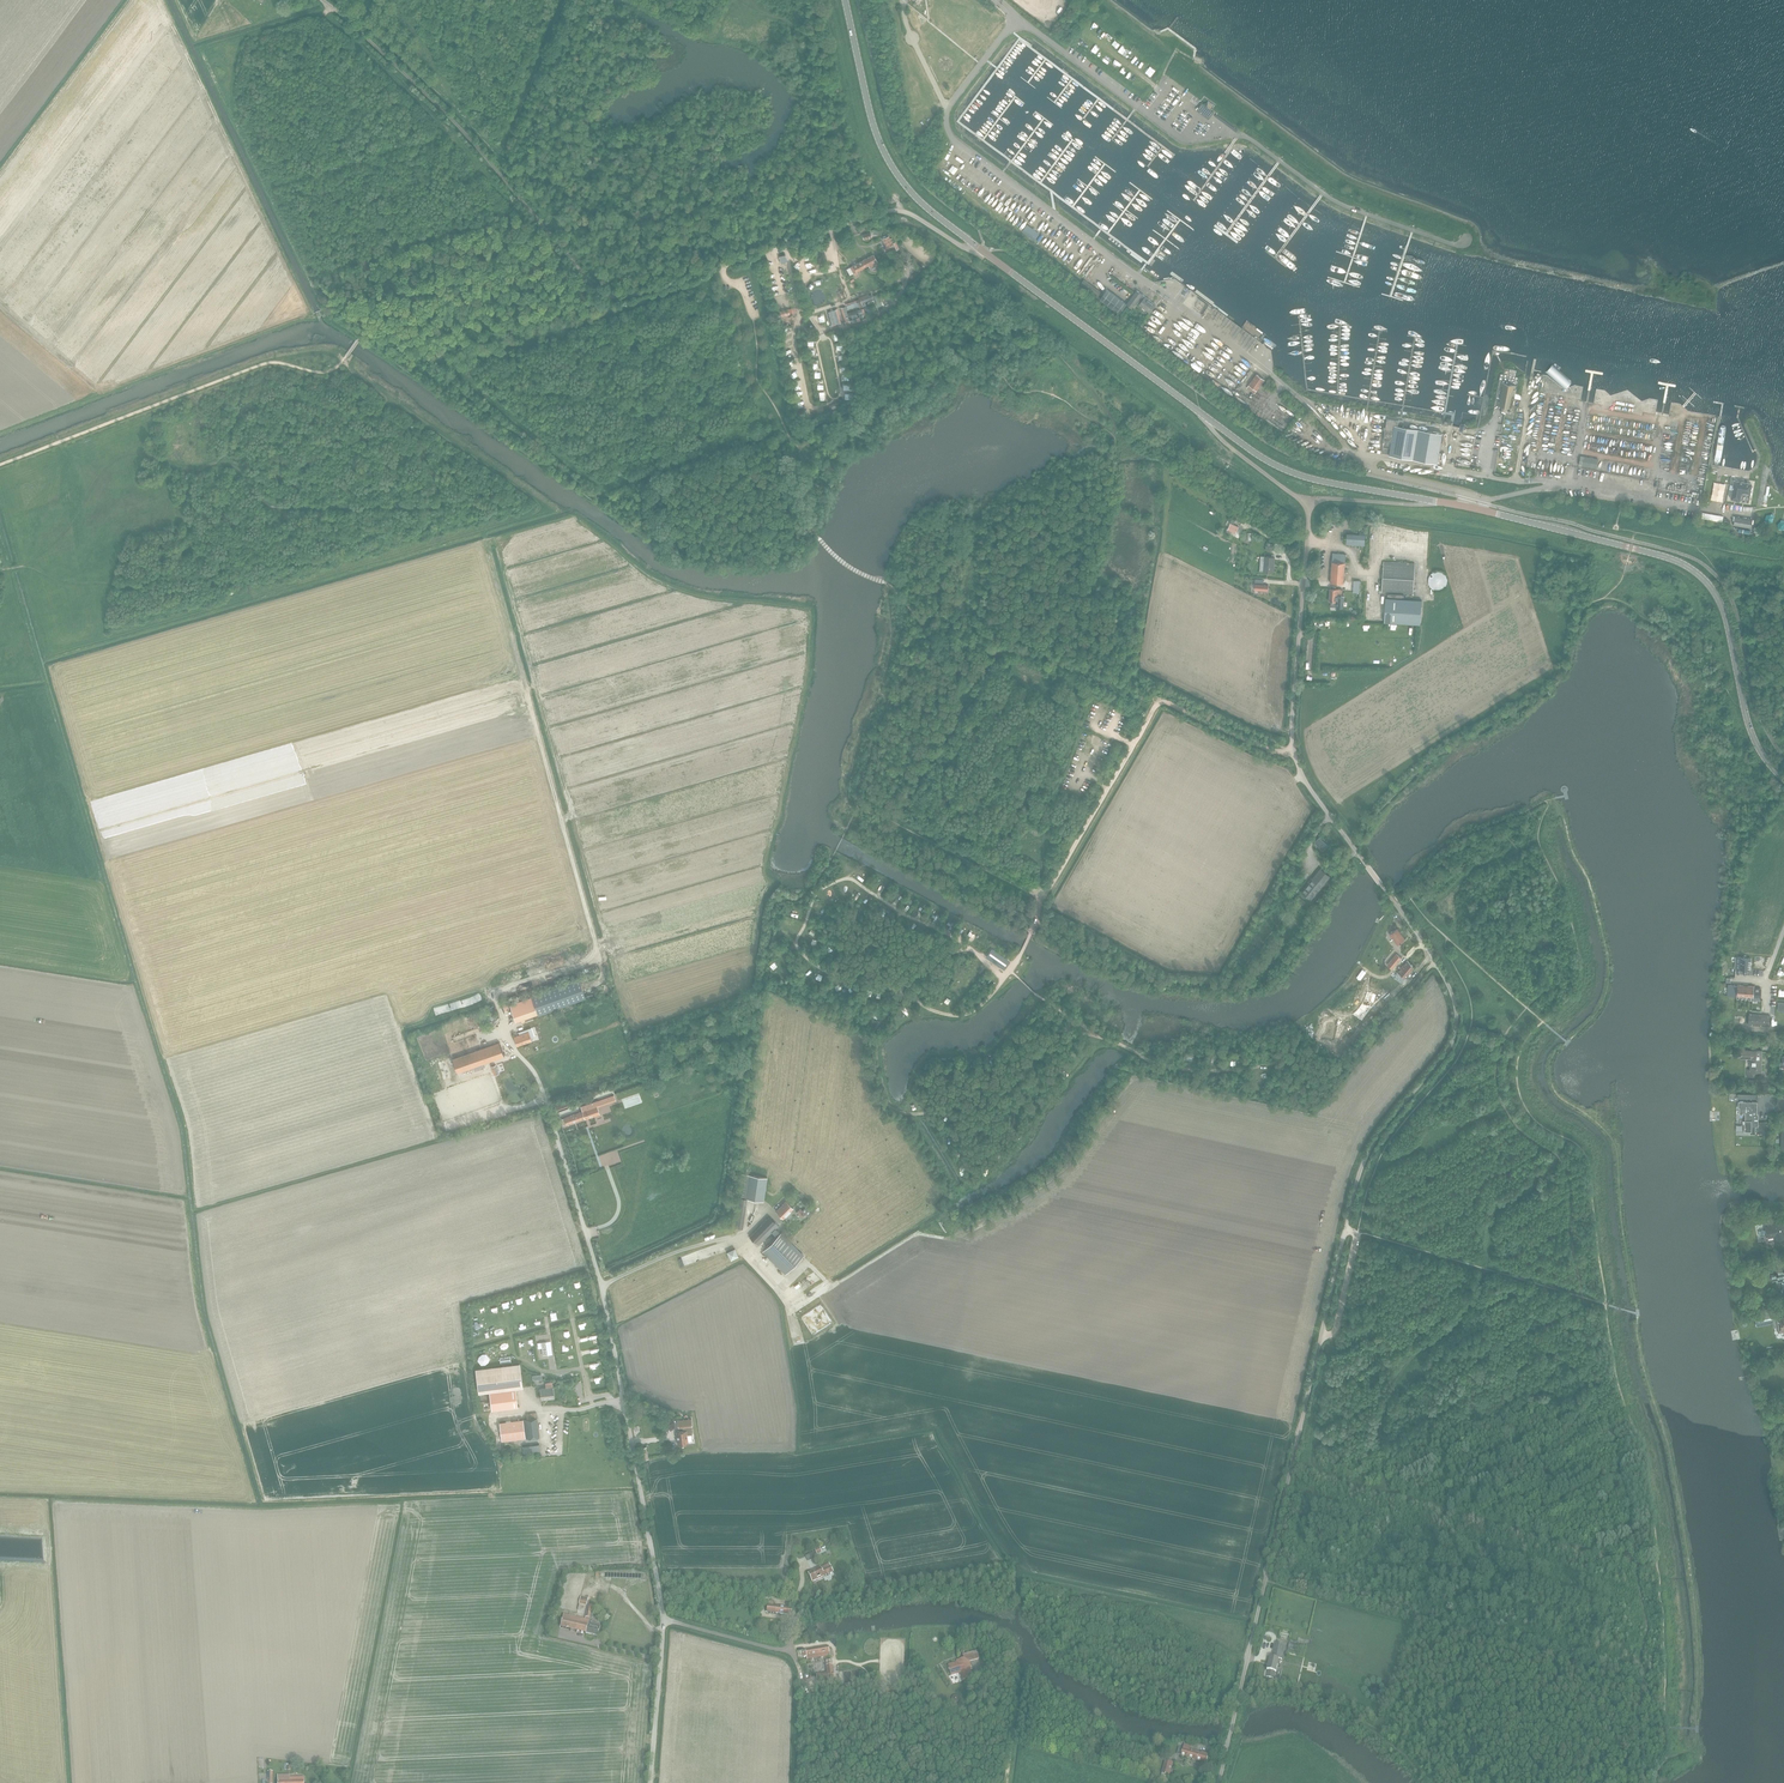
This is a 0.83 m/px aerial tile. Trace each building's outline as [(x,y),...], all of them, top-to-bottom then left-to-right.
[(1083,40),(1088,44),(1095,35),(1087,29),(1083,35),(1085,37),(1083,40)] [(1201,103),(1196,110),(1207,119),(1213,112),(1210,110),(1214,105),(1208,100),(1204,106),(1201,103)] [(1237,130),(1227,123),(1226,125),(1235,132),(1237,130)] [(1034,240),(1039,234),(1027,225),(1022,231),(1034,240)] [(886,247),(887,247),(888,250),(894,247),(889,236),(882,239),(886,247)] [(853,273),(854,273),(856,276),(858,274),(857,271),(865,267),(871,264),(872,266),(878,263),(873,254),(850,267),(853,273)] [(891,270),(890,267),(887,269),(890,275),(896,273),(894,269),(891,270)] [(1084,279),(1080,285),(1097,298),(1101,292),(1084,279)] [(1119,313),(1126,304),(1107,290),(1100,299),(1119,313)] [(1136,290),(1126,304),(1131,308),(1135,302),(1149,313),(1155,304),(1145,297),(1144,295),(1141,294),(1136,290)] [(873,298),(871,294),(859,299),(861,303),(873,298)] [(859,305),(857,299),(846,304),(848,309),(859,305)] [(778,318),(790,315),(790,313),(794,312),(793,308),(777,312),(778,318)] [(1551,365),(1545,372),(1565,389),(1571,382),(1551,365)] [(1255,393),(1264,380),(1256,374),(1247,387),(1255,393)] [(1512,412),(1517,386),(1501,382),(1500,386),(1503,387),(1500,402),(1497,402),(1496,405),(1501,406),(1500,410),(1512,412)] [(1384,440),(1382,452),(1389,453),(1389,455),(1408,458),(1436,463),(1442,433),(1413,428),(1398,426),(1398,420),(1387,418),(1385,427),(1384,427),(1383,430),(1385,430),(1383,440),(1384,440)] [(1596,468),(1598,459),(1584,457),(1582,465),(1596,468)] [(1749,502),(1752,484),(1734,481),(1731,499),(1749,502)] [(1773,517),(1774,517),(1773,515),(1772,513),(1771,514),(1766,514),(1764,519),(1768,523),(1772,522),(1773,517)] [(1754,520),(1752,519),(1735,516),(1733,516),(1733,520),(1734,521),(1733,525),(1751,528),(1752,524),(1753,524),(1754,520)] [(1230,523),(1227,529),(1236,533),(1239,526),(1230,523)] [(1365,535),(1347,534),(1346,544),(1365,545),(1365,535)] [(1345,562),(1346,554),(1333,553),(1332,561),(1330,582),(1344,584),(1345,562)] [(1273,571),(1275,557),(1265,556),(1264,570),(1273,571)] [(1420,625),(1421,601),(1397,599),(1398,593),(1413,594),(1415,564),(1383,562),(1381,592),(1386,592),(1384,622),(1420,625)] [(1437,591),(1438,591),(1439,591),(1440,591),(1441,591),(1441,590),(1442,590),(1443,589),(1444,589),(1445,588),(1445,587),(1446,586),(1447,585),(1447,584),(1447,583),(1447,582),(1447,581),(1447,580),(1447,579),(1447,578),(1447,577),(1446,576),(1445,575),(1444,574),(1443,573),(1442,572),(1441,572),(1440,572),(1439,572),(1438,571),(1437,571),(1436,571),(1435,572),(1434,572),(1433,573),(1432,573),(1431,574),(1430,575),(1429,576),(1429,577),(1428,578),(1428,579),(1428,580),(1428,581),(1428,582),(1428,583),(1428,584),(1429,585),(1429,586),(1430,587),(1430,588),(1431,588),(1431,589),(1432,589),(1433,590),(1434,590),(1435,591),(1436,591),(1437,591)] [(1330,588),(1329,601),(1331,601),(1331,606),(1341,607),(1341,606),(1343,606),(1344,597),(1341,596),(1342,589),(1335,589),(1335,586),(1330,586),(1330,588)] [(1319,837),(1314,842),(1323,850),(1327,845),(1319,837)] [(1331,876),(1320,868),(1301,891),(1311,900),(1331,876)] [(1305,902),(1298,896),(1295,899),(1302,906),(1305,902)] [(1397,928),(1389,934),(1397,944),(1405,939),(1397,928)] [(992,950),(988,957),(1001,966),(1005,960),(992,950)] [(1401,957),(1396,953),(1387,964),(1391,968),(1401,957)] [(1736,962),(1735,968),(1740,968),(1750,969),(1751,958),(1741,958),(1739,957),(1739,962),(1736,962)] [(1415,966),(1411,963),(1407,960),(1398,971),(1403,976),(1399,981),(1404,985),(1408,980),(1405,977),(1415,966)] [(582,978),(531,996),(532,997),(531,997),(537,1014),(538,1015),(589,997),(582,978)] [(1729,984),(1728,995),(1736,996),(1753,997),(1752,999),(1760,999),(1760,988),(1754,988),(1754,986),(1749,985),(1749,987),(1742,987),(1742,985),(1737,984),(1737,985),(1729,984)] [(1345,1006),(1342,1010),(1351,1016),(1360,1002),(1361,1003),(1363,1001),(1362,1000),(1368,991),(1361,986),(1353,995),(1345,1006)] [(510,1005),(516,1021),(537,1014),(531,997),(510,1005)] [(1769,1025),(1769,1015),(1748,1014),(1747,1024),(1769,1025)] [(1313,1026),(1310,1030),(1325,1036),(1328,1034),(1332,1032),(1333,1028),(1320,1023),(1313,1026)] [(1720,1032),(1733,1032),(1733,1024),(1720,1023),(1720,1032)] [(516,1045),(531,1040),(528,1031),(513,1036),(516,1045)] [(452,1058),(457,1072),(504,1055),(499,1042),(452,1058)] [(1751,1056),(1750,1057),(1750,1069),(1747,1069),(1747,1076),(1754,1076),(1755,1068),(1760,1068),(1760,1058),(1762,1058),(1762,1050),(1752,1050),(1752,1051),(1744,1051),(1745,1047),(1741,1047),(1741,1056),(1751,1056)] [(608,1103),(616,1100),(614,1095),(606,1097),(608,1103)] [(564,1118),(561,1119),(563,1125),(566,1124),(585,1117),(585,1118),(599,1113),(597,1106),(600,1105),(598,1100),(581,1106),(583,1111),(564,1117),(564,1118)] [(557,1112),(569,1108),(567,1102),(555,1105),(557,1112)] [(1758,1126),(1758,1116),(1757,1116),(1757,1102),(1738,1102),(1738,1107),(1739,1107),(1739,1114),(1743,1114),(1743,1113),(1745,1113),(1745,1120),(1744,1120),(1744,1131),(1749,1131),(1749,1134),(1755,1134),(1755,1126),(1758,1126)] [(744,1173),(741,1196),(765,1200),(768,1177),(744,1173)] [(782,1218),(792,1208),(785,1201),(775,1211),(782,1218)] [(762,1251),(785,1273),(803,1255),(780,1233),(775,1228),(778,1225),(769,1216),(749,1236),(758,1245),(771,1232),(776,1237),(762,1251)] [(1771,1225),(1765,1226),(1766,1229),(1758,1230),(1760,1236),(1767,1234),(1767,1237),(1774,1236),(1775,1242),(1783,1241),(1783,1232),(1783,1227),(1783,1219),(1771,1222),(1771,1225)] [(734,1248),(727,1252),(731,1259),(738,1256),(734,1248)] [(1783,1270),(1783,1269),(1777,1270),(1778,1273),(1771,1275),(1772,1280),(1777,1279),(1777,1281),(1781,1281),(1782,1287),(1780,1287),(1782,1293),(1783,1293),(1783,1270)] [(1779,1318),(1778,1313),(1781,1313),(1780,1308),(1754,1313),(1757,1325),(1773,1322),(1774,1326),(1777,1325),(1778,1332),(1783,1331),(1783,1317),(1779,1318)] [(543,1355),(547,1355),(546,1342),(537,1343),(538,1348),(542,1348),(543,1355)] [(493,1409),(517,1406),(514,1388),(522,1387),(519,1363),(476,1368),(479,1393),(491,1391),(493,1409)] [(540,1389),(541,1400),(554,1398),(552,1382),(545,1383),(546,1388),(540,1389)] [(526,1418),(499,1422),(502,1440),(525,1437),(525,1438),(539,1436),(536,1412),(526,1414),(526,1418)] [(676,1431),(677,1444),(688,1443),(687,1435),(692,1434),(691,1426),(692,1426),(691,1418),(677,1420),(678,1427),(682,1427),(682,1430),(676,1431)] [(539,1444),(523,1446),(524,1453),(540,1451),(539,1444)] [(805,1555),(808,1562),(817,1558),(814,1552),(805,1555)] [(808,1572),(812,1582),(824,1576),(833,1572),(829,1564),(820,1568),(820,1567),(808,1572)] [(580,1596),(578,1603),(586,1604),(587,1597),(580,1596)] [(767,1605),(766,1612),(790,1615),(791,1608),(773,1605),(773,1600),(768,1600),(767,1605)] [(597,1636),(599,1626),(587,1623),(588,1619),(563,1613),(559,1627),(597,1636)] [(1282,1659),(1285,1645),(1275,1643),(1271,1662),(1268,1662),(1266,1670),(1267,1670),(1266,1677),(1273,1678),(1275,1672),(1276,1672),(1278,1664),(1277,1664),(1278,1659),(1282,1659)] [(804,1651),(802,1652),(803,1656),(806,1656),(807,1659),(829,1655),(828,1652),(827,1645),(805,1649),(805,1650),(804,1650),(804,1651)] [(970,1665),(969,1661),(979,1659),(977,1651),(963,1654),(964,1659),(956,1660),(957,1663),(948,1665),(951,1674),(959,1672),(961,1679),(971,1677),(969,1665),(970,1665)] [(816,1675),(817,1682),(833,1679),(831,1666),(825,1667),(826,1674),(816,1675)] [(1206,1763),(1208,1754),(1201,1752),(1201,1754),(1191,1751),(1192,1746),(1184,1744),(1183,1749),(1180,1748),(1178,1755),(1181,1756),(1188,1758),(1206,1763)] [(1164,1760),(1160,1777),(1168,1779),(1172,1762),(1164,1760)] [(1126,1768),(1138,1771),(1140,1765),(1128,1762),(1126,1768)] [(305,1777),(289,1777),(290,1775),(278,1775),(278,1782),(305,1782),(305,1777)]
